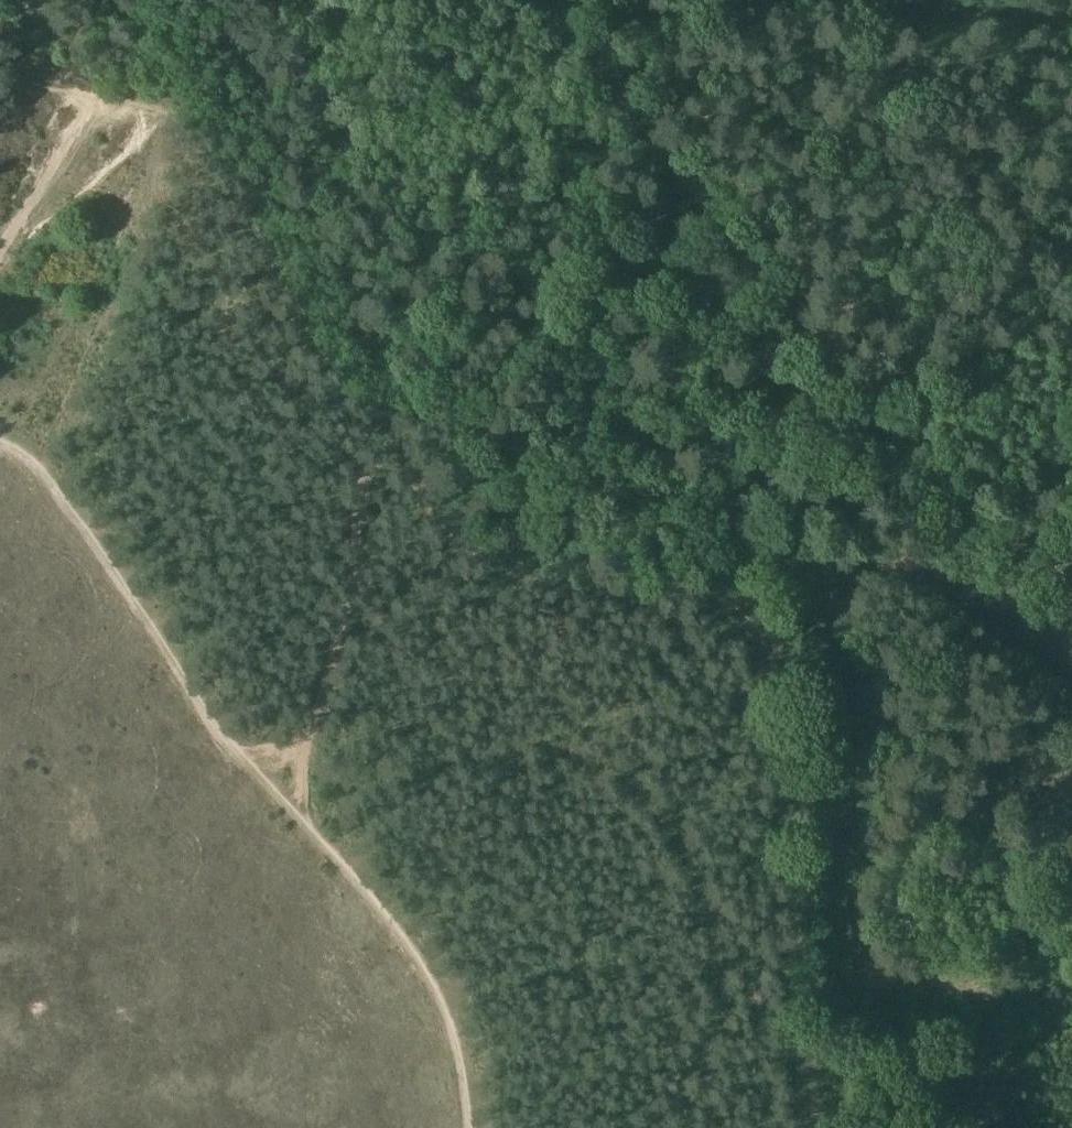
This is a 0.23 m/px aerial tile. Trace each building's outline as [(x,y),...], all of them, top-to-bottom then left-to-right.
[(1004,938),(1015,952),(1026,944),(1015,930),(1004,938)]
